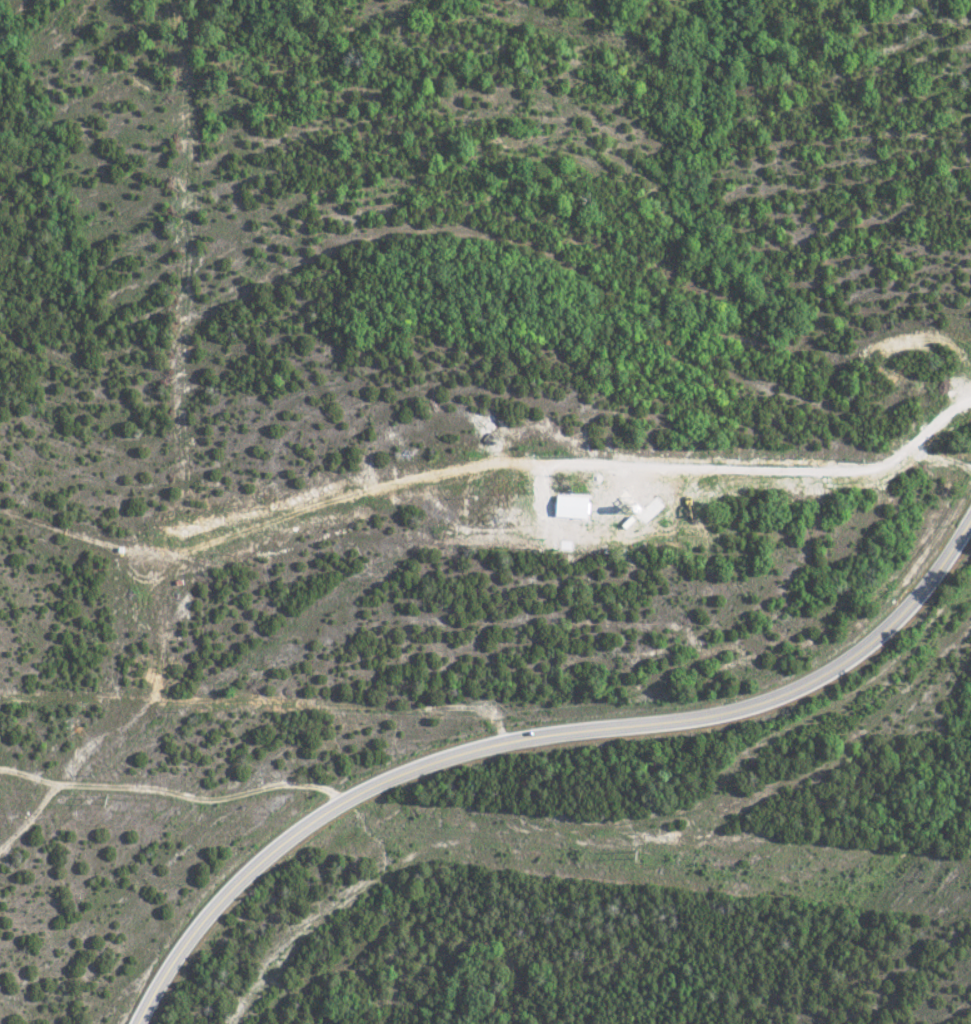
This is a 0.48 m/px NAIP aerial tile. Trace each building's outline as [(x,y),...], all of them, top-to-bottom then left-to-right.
[(551,517),(583,518),(584,496),(552,495),(551,517)]
